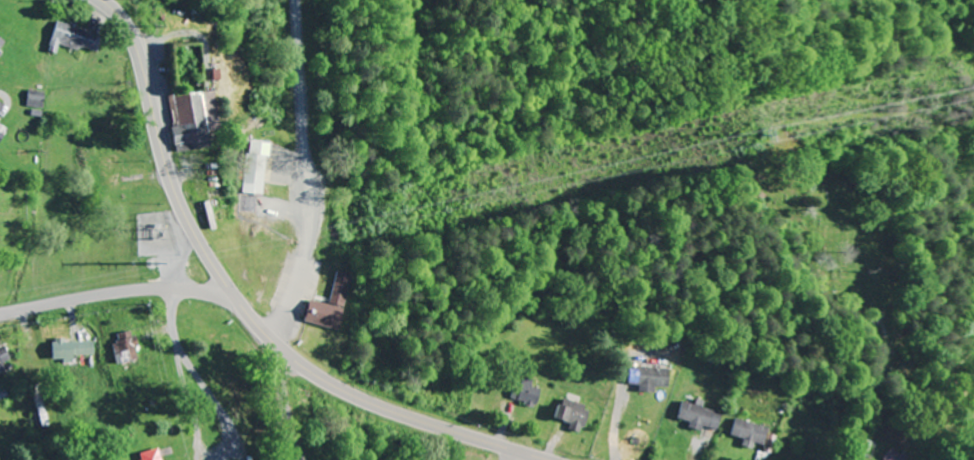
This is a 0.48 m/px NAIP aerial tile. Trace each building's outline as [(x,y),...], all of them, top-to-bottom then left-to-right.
[(46,49),(56,52),(59,42),(96,53),(102,33),(54,20),(46,49)] [(42,106),(42,90),(26,90),(26,106),(42,106)] [(212,92),(169,94),(171,148),(215,146),(212,92)] [(242,193),(264,194),(267,142),(244,141),(242,193)] [(302,321),(337,329),(350,273),(336,270),(328,303),(307,298),(302,321)] [(111,332),(114,360),(134,359),(132,330),(111,332)] [(73,354),(93,354),(93,339),(49,339),(49,360),(73,360),(73,354)] [(13,363),(3,343),(0,344),(0,369),(13,363)] [(637,384),(637,390),(653,391),(653,385),(667,386),(668,367),(627,365),(626,383),(637,384)] [(532,385),(534,379),(517,375),(511,399),(535,405),(540,387),(532,385)] [(581,430),(589,406),(559,395),(551,419),(581,430)] [(680,400),(675,419),(716,430),(722,410),(693,402),(693,403),(680,400)] [(752,442),(763,445),(768,427),(734,417),(729,434),(743,439),(742,445),(751,447),(752,442)] [(156,447),(136,452),(138,459),(159,459),(156,447)]
